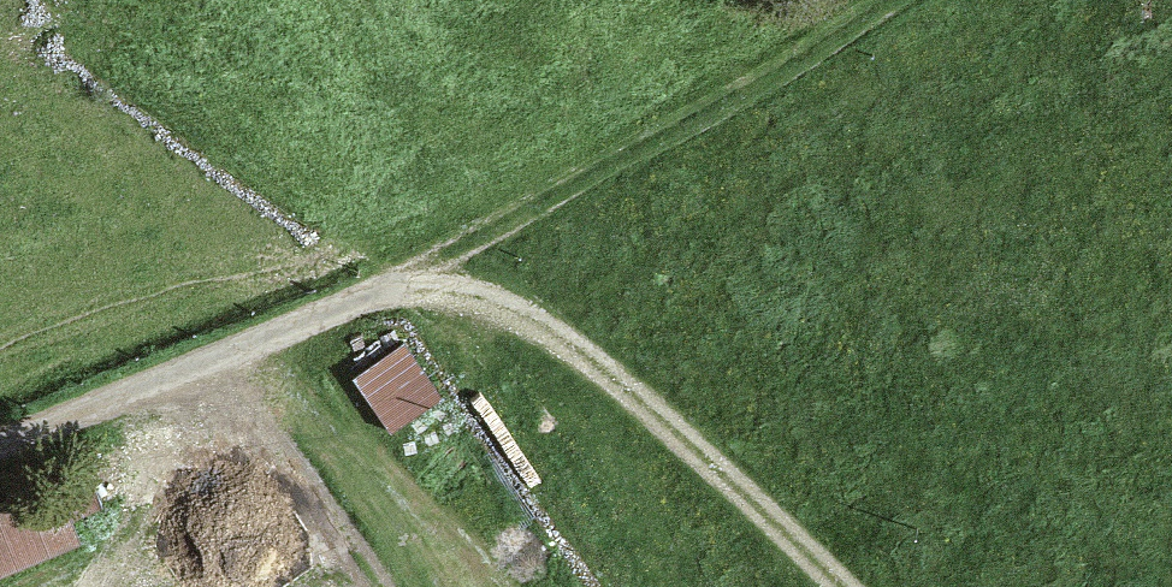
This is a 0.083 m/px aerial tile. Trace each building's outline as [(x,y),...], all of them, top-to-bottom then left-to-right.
[(354,372),(395,426),(442,390),(400,336),(354,372)] [(79,544),(51,478),(0,499),(0,576),(79,544)]
